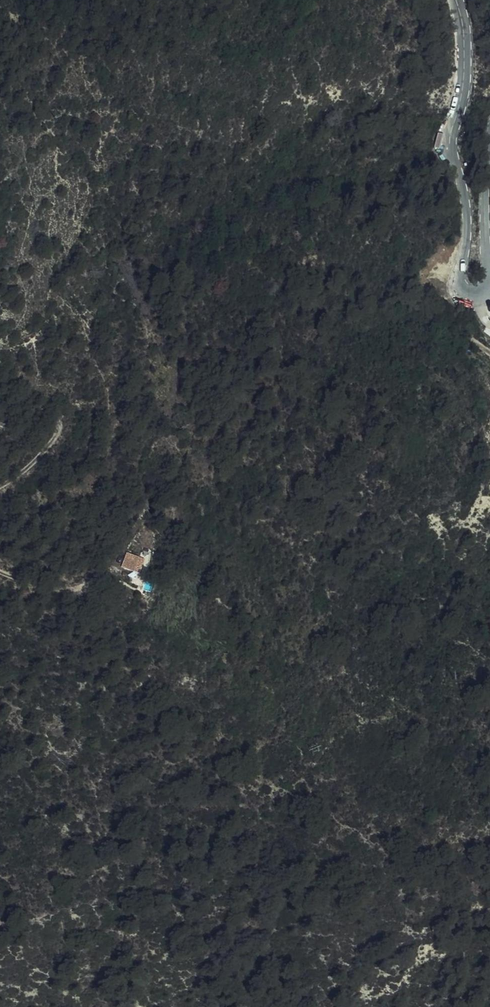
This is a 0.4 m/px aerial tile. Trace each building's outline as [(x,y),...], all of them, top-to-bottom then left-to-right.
[(122,566),(145,573),(150,558),(127,551),(122,566)] [(177,577),(165,573),(163,578),(175,583),(177,577)] [(177,577),(175,583),(172,591),(178,593),(183,579),(177,577)] [(160,586),(172,591),(175,583),(163,578),(160,586)] [(259,647),(250,645),(247,653),(257,655),(259,647)] [(257,655),(247,653),(242,672),(253,675),(258,656),(257,655)]
